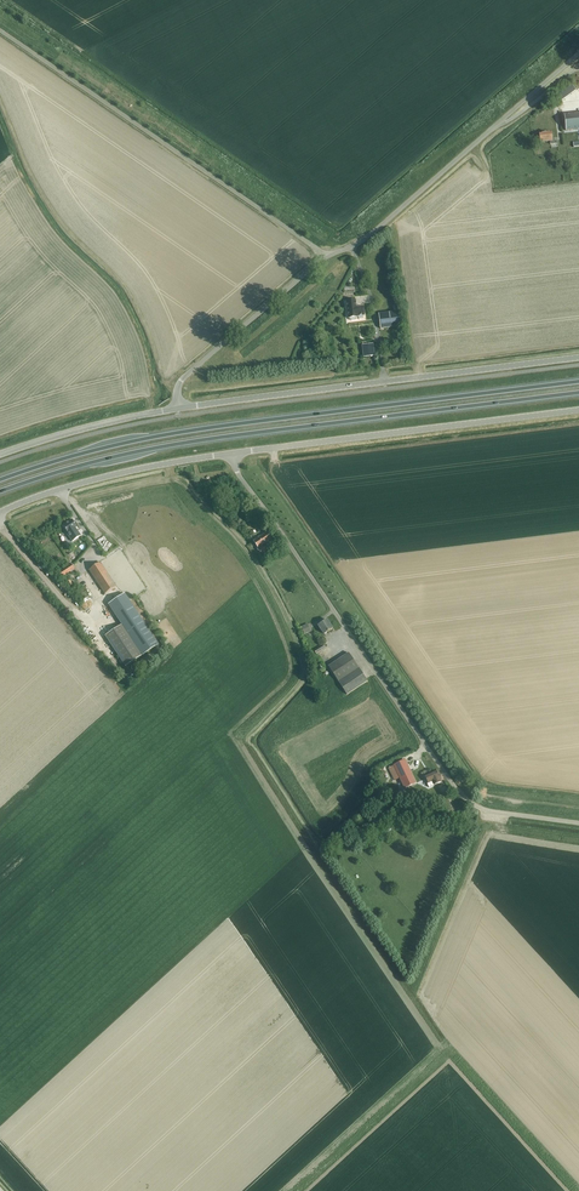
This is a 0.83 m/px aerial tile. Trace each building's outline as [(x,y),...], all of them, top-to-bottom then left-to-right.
[(556,95),(561,101),(575,90),(571,84),(556,95)] [(578,129),(578,113),(564,114),(566,131),(578,129)] [(549,144),(558,143),(557,139),(554,140),(554,138),(551,138),(551,132),(539,133),(540,142),(550,141),(550,142),(549,142),(549,144)] [(355,301),(345,302),(348,319),(350,319),(350,321),(351,321),(355,321),(356,320),(356,318),(358,318),(358,317),(364,316),(362,307),(356,308),(355,301)] [(380,329),(401,326),(399,311),(378,314),(380,329)] [(364,356),(374,355),(372,345),(364,346),(364,342),(362,342),(364,356)] [(72,521),(64,526),(68,533),(69,533),(74,540),(80,537),(75,529),(77,527),(72,521)] [(262,545),(273,538),(268,531),(254,541),(258,548),(257,549),(258,551),(260,551),(262,554),(268,550),(266,546),(263,548),(262,545)] [(105,594),(116,587),(100,563),(89,570),(105,594)] [(62,577),(74,569),(71,564),(59,572),(62,577)] [(122,625),(142,656),(159,645),(125,594),(108,605),(122,625)] [(324,634),(332,629),(327,620),(319,626),(324,634)] [(142,656),(122,625),(105,636),(116,652),(125,667),(142,656)] [(305,634),(311,631),(308,625),(302,627),(305,634)] [(316,654),(326,648),(324,645),(314,651),(316,654)] [(328,666),(338,680),(358,667),(349,653),(328,666)] [(358,667),(338,680),(347,694),(367,681),(358,667)] [(416,784),(405,761),(394,767),(405,789),(416,784)] [(425,777),(429,784),(428,785),(429,788),(441,783),(436,772),(425,777)]
